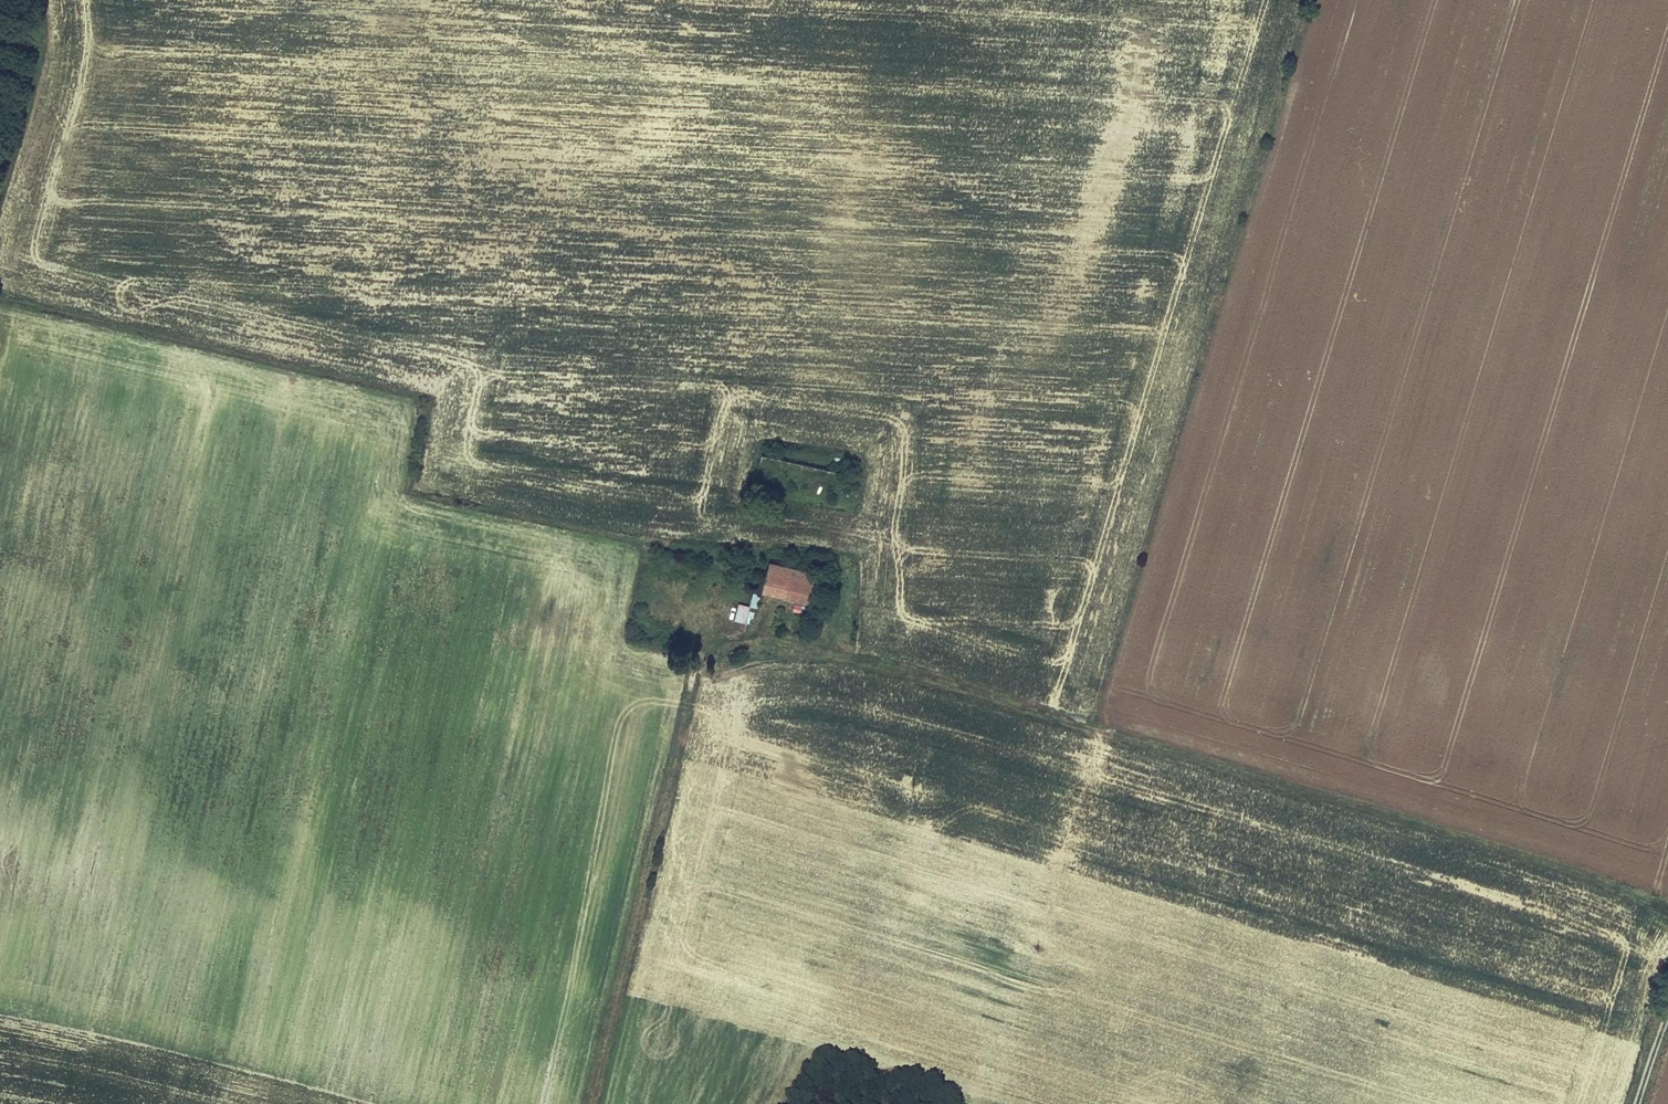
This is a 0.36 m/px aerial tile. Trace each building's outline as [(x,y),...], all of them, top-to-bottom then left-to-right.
[(762,592),(762,594),(812,605),(819,573),(769,562),(762,592)] [(762,594),(762,592),(753,590),(749,607),(759,609),(762,594)] [(806,606),(795,603),(793,612),(804,614),(806,606)] [(748,611),(749,607),(738,604),(735,620),(746,623),(748,611)] [(755,612),(748,611),(746,623),(752,624),(755,612)]
